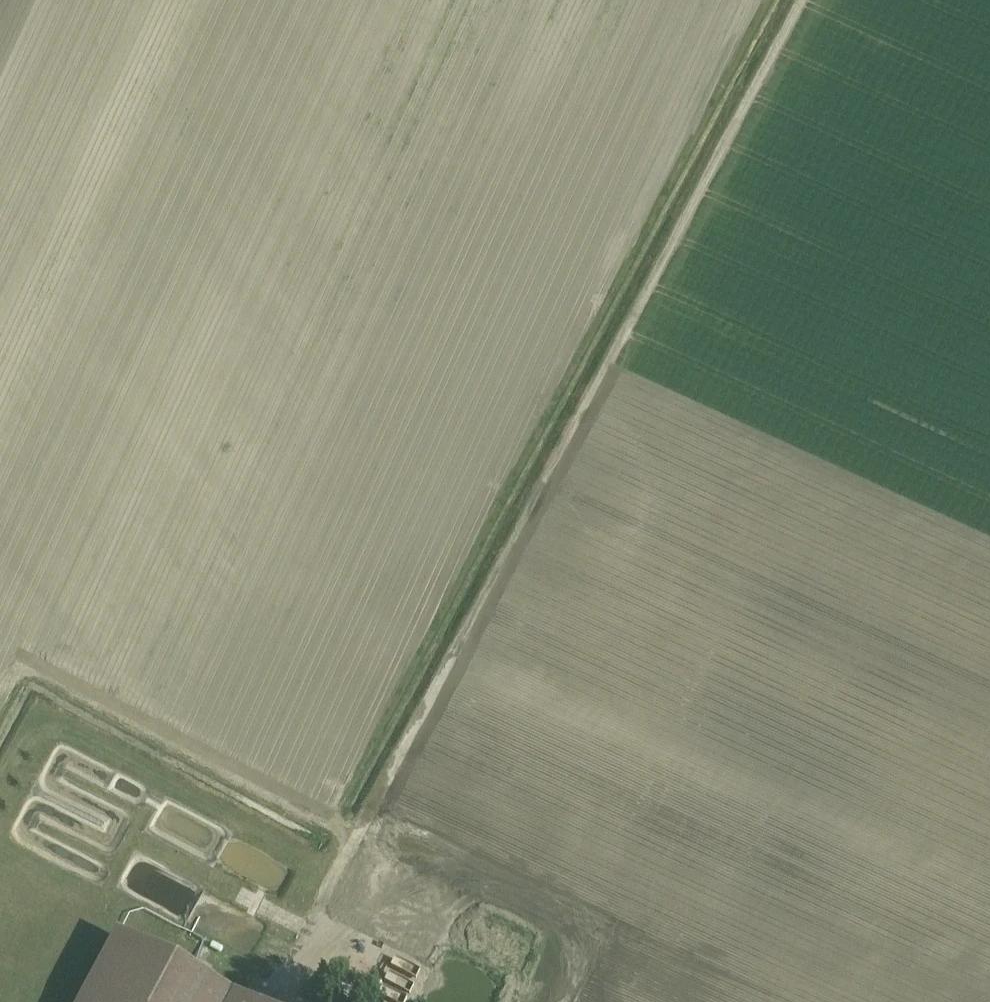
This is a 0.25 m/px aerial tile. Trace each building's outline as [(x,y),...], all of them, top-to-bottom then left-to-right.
[(228,999),(178,972),(183,963),(165,953),(159,963),(114,939),(81,1001),(226,1001),(228,999)]
